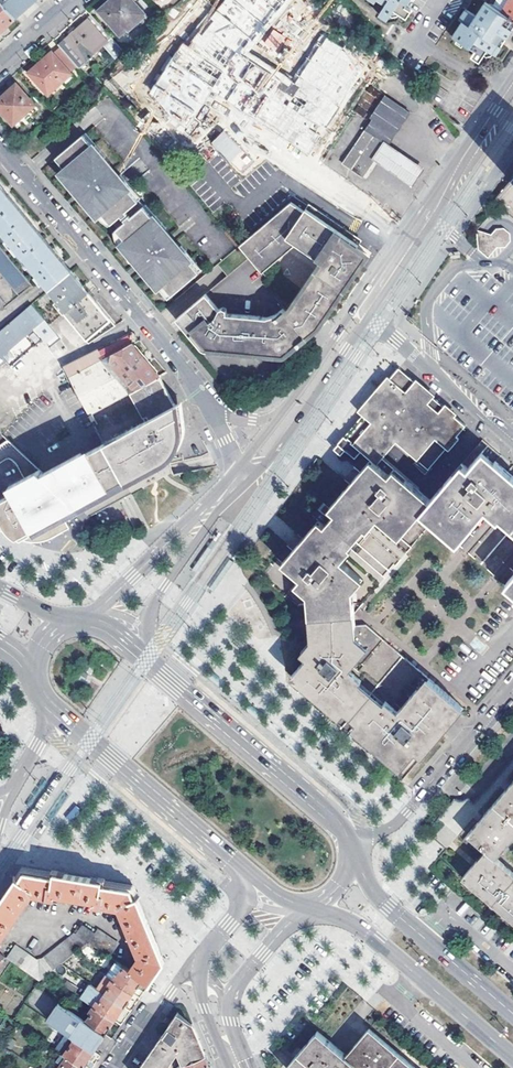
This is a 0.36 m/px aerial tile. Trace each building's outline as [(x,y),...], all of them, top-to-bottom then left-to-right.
[(15,19),(37,0),(0,0),(0,2),(15,19)] [(120,34),(127,27),(126,26),(144,11),(134,0),(109,0),(99,9),(120,34)] [(290,0),(228,0),(228,1),(227,0),(223,0),(212,13),(216,16),(204,30),(200,28),(194,36),(197,39),(193,44),(185,38),(152,87),(173,112),(185,120),(209,84),(308,151),(321,132),(310,125),(314,119),(321,124),(360,67),(346,50),(330,39),(298,86),(295,83),(292,88),(284,82),(282,85),(258,69),(260,66),(248,58),(252,54),(249,51),(290,0)] [(249,51),(252,54),(258,48),(269,32),(282,18),(291,5),(298,0),(290,0),(249,51)] [(407,18),(412,11),(405,6),(407,3),(408,5),(411,0),(379,0),(386,5),(380,15),(388,21),(392,15),(393,16),(399,16),(401,14),(407,18)] [(489,2),(486,0),(476,16),(469,12),(462,21),(453,36),(457,38),(464,43),(469,47),(470,46),(475,49),(472,56),(480,62),(485,54),(488,49),(492,52),(504,35),(507,37),(512,29),(512,18),(489,2)] [(489,2),(512,18),(512,0),(490,0),(489,2)] [(0,2),(0,33),(5,28),(15,19),(0,2)] [(465,9),(459,19),(462,21),(469,12),(465,9)] [(148,16),(144,11),(126,26),(127,27),(120,34),(128,34),(148,16)] [(212,13),(200,28),(204,30),(216,16),(212,13)] [(77,30),(71,36),(66,40),(85,61),(107,42),(88,20),(77,30)] [(274,29),(263,43),(275,52),(286,38),(274,29)] [(295,83),(298,86),(330,39),(325,35),(319,44),(310,61),(298,75),(295,83)] [(488,49),(485,54),(487,56),(492,55),(494,53),(496,54),(507,37),(504,35),(492,52),(488,49)] [(78,68),(85,61),(66,40),(59,47),(60,48),(78,68)] [(29,72),(48,94),(78,68),(60,48),(54,53),(53,52),(44,60),(29,72)] [(260,66),(258,69),(282,85),(284,82),(260,66)] [(14,124),(35,105),(17,84),(4,95),(0,99),(0,108),(14,124)] [(209,84),(185,120),(188,122),(212,86),(209,84)] [(356,105),(367,112),(376,98),(365,91),(356,105)] [(346,160),(364,174),(372,161),(382,147),(384,144),(387,146),(410,114),(386,97),(370,118),(373,121),(346,160)] [(243,114),(240,118),(244,121),(371,209),(376,212),(377,210),(379,206),(372,198),(243,114)] [(163,282),(173,293),(203,268),(182,244),(179,247),(166,230),(168,227),(148,202),(145,205),(139,199),(143,196),(123,173),(120,175),(105,158),(108,156),(88,131),(57,157),(68,169),(61,174),(78,194),(97,217),(100,214),(108,225),(113,222),(118,228),(113,232),(114,238),(138,265),(157,288),(163,282)] [(413,185),(423,169),(387,146),(384,144),(382,147),(372,161),(413,185)] [(512,213),(512,178),(496,198),(512,213)] [(0,185),(0,230),(50,289),(71,271),(56,253),(34,226),(4,190),(0,185)] [(227,276),(206,294),(178,316),(195,334),(197,332),(204,340),(202,342),(205,346),(268,352),(268,347),(278,348),(277,352),(282,353),(287,349),(285,347),(288,343),(290,341),(293,343),(303,335),(317,324),(326,317),(329,319),(335,314),(338,310),(331,305),(363,269),(357,265),(359,262),(364,253),(355,247),(331,230),(303,211),(290,202),(237,247),(228,255),(238,266),(227,276)] [(308,205),(303,211),(331,230),(355,247),(359,239),(308,205)] [(19,297),(33,285),(0,245),(0,273),(19,297)] [(216,265),(227,276),(238,266),(228,255),(216,265)] [(331,305),(338,310),(351,291),(367,268),(359,262),(357,265),(363,269),(331,305)] [(71,271),(50,289),(63,305),(60,307),(65,313),(90,292),(86,288),(71,271)] [(90,292),(65,313),(90,343),(117,325),(93,296),(90,292)] [(26,309),(0,331),(0,356),(10,348),(32,328),(37,323),(26,309)] [(205,346),(202,342),(204,340),(197,332),(195,334),(178,316),(176,318),(184,328),(193,337),(203,349),(254,354),(260,354),(284,356),(306,338),(329,319),(326,317),(317,324),(303,335),(293,343),(290,341),(288,343),(285,347),(287,349),(282,353),(277,352),(278,348),(268,347),(268,352),(205,346)] [(129,392),(102,361),(133,344),(139,340),(133,332),(99,351),(64,367),(89,415),(100,410),(120,397),(129,392)] [(512,347),(502,345),(500,340),(494,339),(497,349),(496,358),(492,359),(501,360),(502,351),(505,359),(512,356),(512,344),(512,347)] [(129,392),(159,376),(133,344),(102,361),(129,392)] [(366,458),(375,455),(390,438),(423,466),(461,421),(460,420),(456,417),(445,407),(437,400),(431,396),(415,382),(393,363),(387,370),(373,387),(363,398),(355,407),(360,413),(351,423),(339,437),(332,446),(335,449),(340,444),(350,453),(355,448),(366,458)] [(173,402),(159,376),(129,392),(120,397),(100,410),(89,415),(104,443),(125,483),(139,475),(152,469),(164,462),(169,459),(174,455),(176,453),(179,449),(181,446),(183,442),(185,438),(186,434),(187,430),(188,425),(187,421),(182,398),(180,399),(180,398),(173,402)] [(84,505),(95,499),(125,483),(104,443),(82,455),(81,453),(43,473),(39,470),(8,488),(10,493),(0,499),(0,524),(2,528),(5,526),(7,528),(11,532),(16,535),(19,537),(24,539),(29,540),(38,541),(41,541),(43,540),(49,539),(52,538),(54,537),(61,533),(63,532),(57,522),(60,519),(64,517),(68,514),(84,505)] [(415,513),(454,545),(485,509),(512,533),(512,480),(501,469),(479,450),(465,467),(458,461),(426,499),(415,513)] [(375,455),(366,458),(352,475),(323,509),(329,514),(318,527),(312,522),(296,541),(275,565),(291,580),(288,583),(301,594),(301,606),(298,606),(299,617),(345,614),(344,603),(340,603),(339,592),(352,577),(330,558),(367,515),(394,537),(415,513),(426,499),(375,455)] [(95,499),(84,505),(90,516),(94,514),(119,501),(131,494),(125,483),(95,499)] [(60,519),(57,522),(63,532),(70,528),(64,517),(60,519)] [(502,587),(512,596),(512,575),(502,587)] [(347,628),(345,614),(299,617),(300,642),(290,655),(296,659),(281,677),(305,697),(378,760),(398,777),(455,710),(359,627),(347,628)] [(509,786),(485,814),(481,819),(469,834),(486,848),(496,857),(512,837),(512,782),(509,786)] [(486,848),(474,863),(463,876),(496,904),(512,919),(512,871),(496,857),(486,848)] [(25,904),(32,895),(119,908),(121,907),(141,957),(139,958),(131,971),(149,984),(154,978),(161,967),(165,961),(155,938),(149,923),(144,911),(135,889),(134,885),(103,880),(103,879),(92,877),(70,874),(54,871),(54,873),(29,869),(24,868),(16,880),(12,885),(7,893),(0,903),(0,942),(25,904)] [(83,926),(76,936),(88,943),(95,934),(83,926)] [(88,943),(99,951),(108,937),(98,930),(95,934),(88,943)] [(88,943),(76,936),(74,934),(69,939),(79,951),(88,943)] [(108,937),(99,951),(111,958),(120,945),(108,937)] [(69,939),(62,944),(72,956),(79,951),(69,939)] [(62,944),(56,949),(65,961),(72,956),(62,944)] [(14,965),(23,952),(15,947),(6,960),(14,965)] [(49,954),(59,966),(65,961),(56,949),(49,954)] [(14,965),(21,970),(30,956),(23,952),(14,965)] [(49,954),(43,959),(52,971),(59,966),(49,954)] [(27,974),(37,960),(35,960),(30,956),(21,970),(27,974)] [(38,982),(52,971),(43,959),(37,960),(27,974),(38,982)] [(149,984),(131,971),(116,962),(107,975),(133,993),(137,987),(144,991),(149,984)] [(98,989),(124,1007),(133,993),(107,975),(98,989)] [(82,998),(93,1006),(115,1020),(124,1007),(98,989),(91,985),(82,998)] [(47,1020),(66,1033),(94,1051),(106,1034),(86,1021),(59,1003),(47,1020)] [(115,1020),(93,1006),(89,1012),(91,1013),(86,1021),(106,1034),(115,1020)] [(179,1049),(185,1064),(206,1055),(203,1048),(202,1045),(193,1025),(178,1012),(139,1067),(166,1067),(179,1049)] [(356,1064),(361,1067),(416,1067),(370,1028),(346,1056),(356,1064)] [(346,1056),(318,1031),(290,1063),(286,1067),(288,1067),(352,1067),(356,1064),(346,1056)] [(55,1049),(61,1052),(83,1067),(94,1051),(66,1033),(55,1049)] [(8,1037),(2,1046),(9,1051),(15,1041),(8,1037)] [(61,1052),(57,1059),(61,1062),(57,1067),(82,1067),(83,1067),(61,1052)] [(180,1067),(211,1067),(207,1059),(206,1055),(185,1064),(179,1067),(180,1067)]
